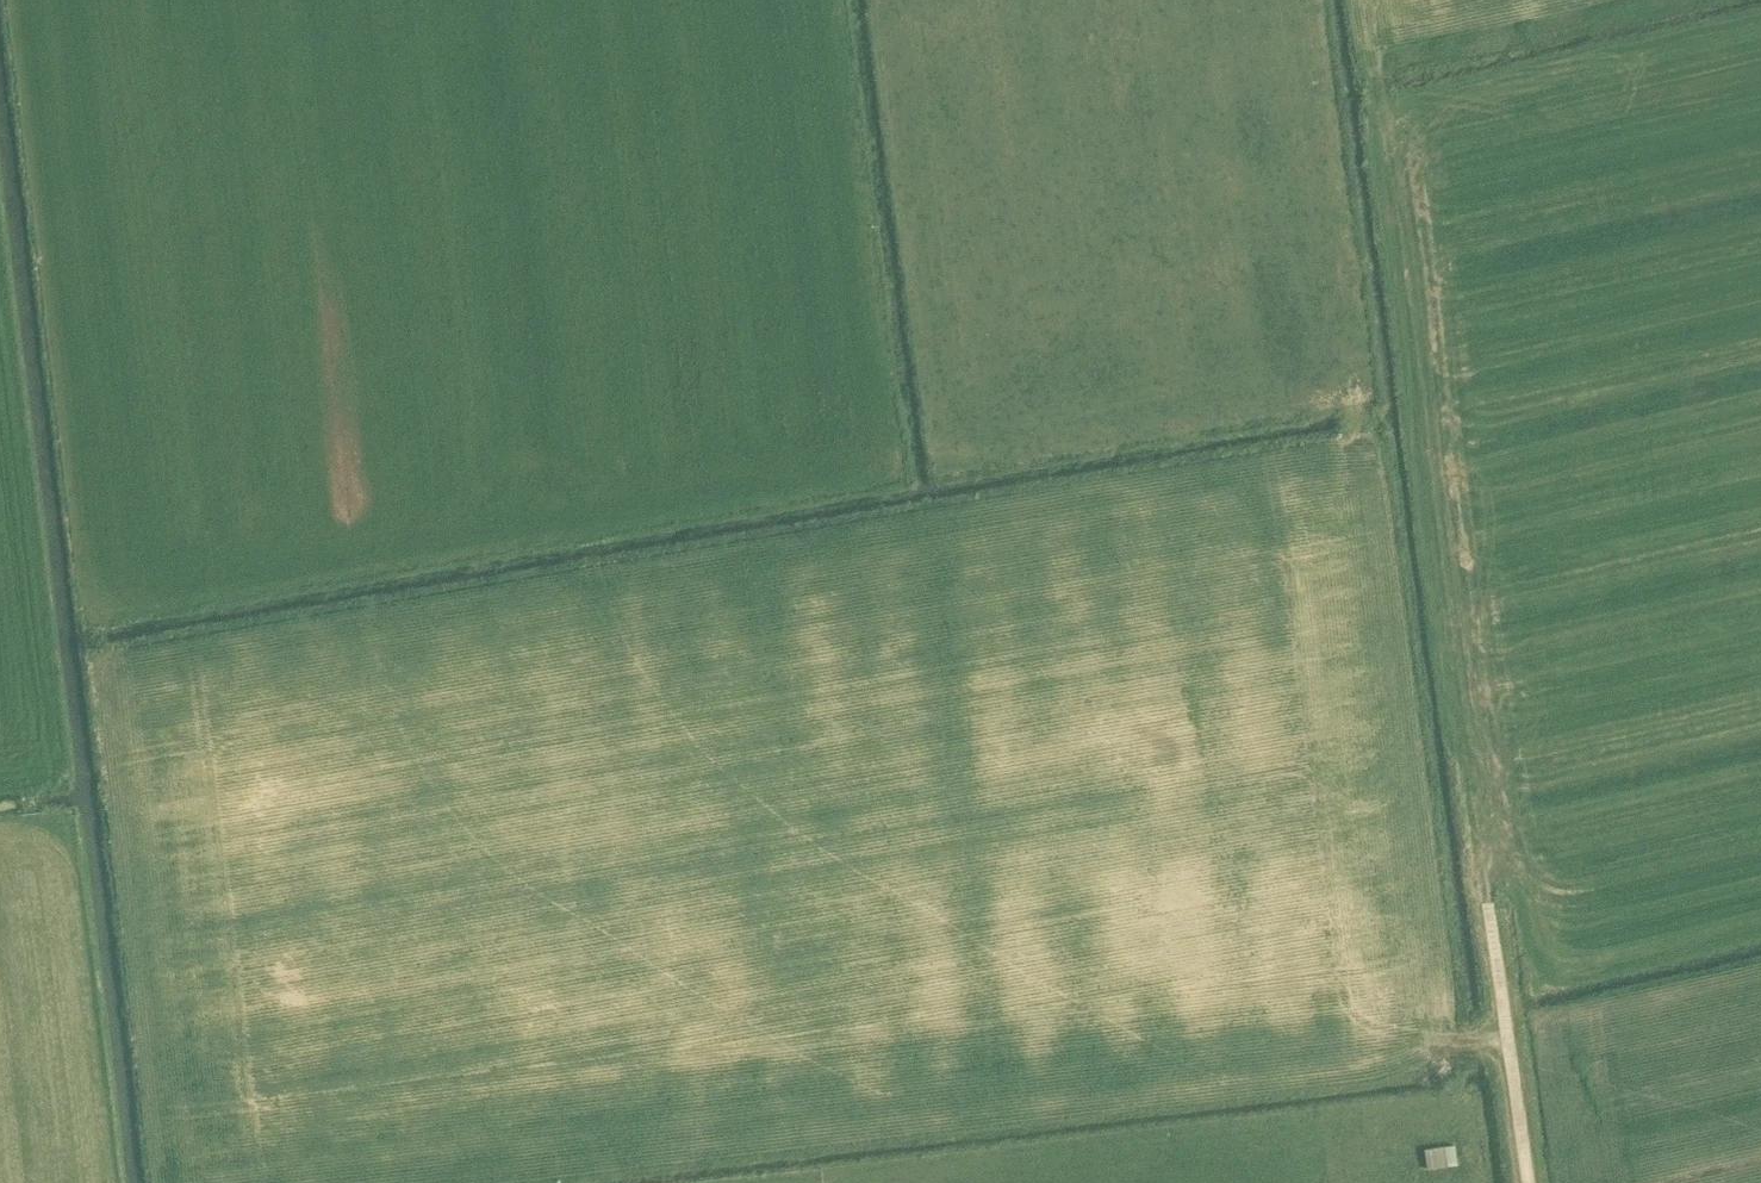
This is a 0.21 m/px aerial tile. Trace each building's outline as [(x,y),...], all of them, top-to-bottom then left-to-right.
[(1453,1143),(1425,1146),(1427,1166),(1455,1163),(1453,1143)]
